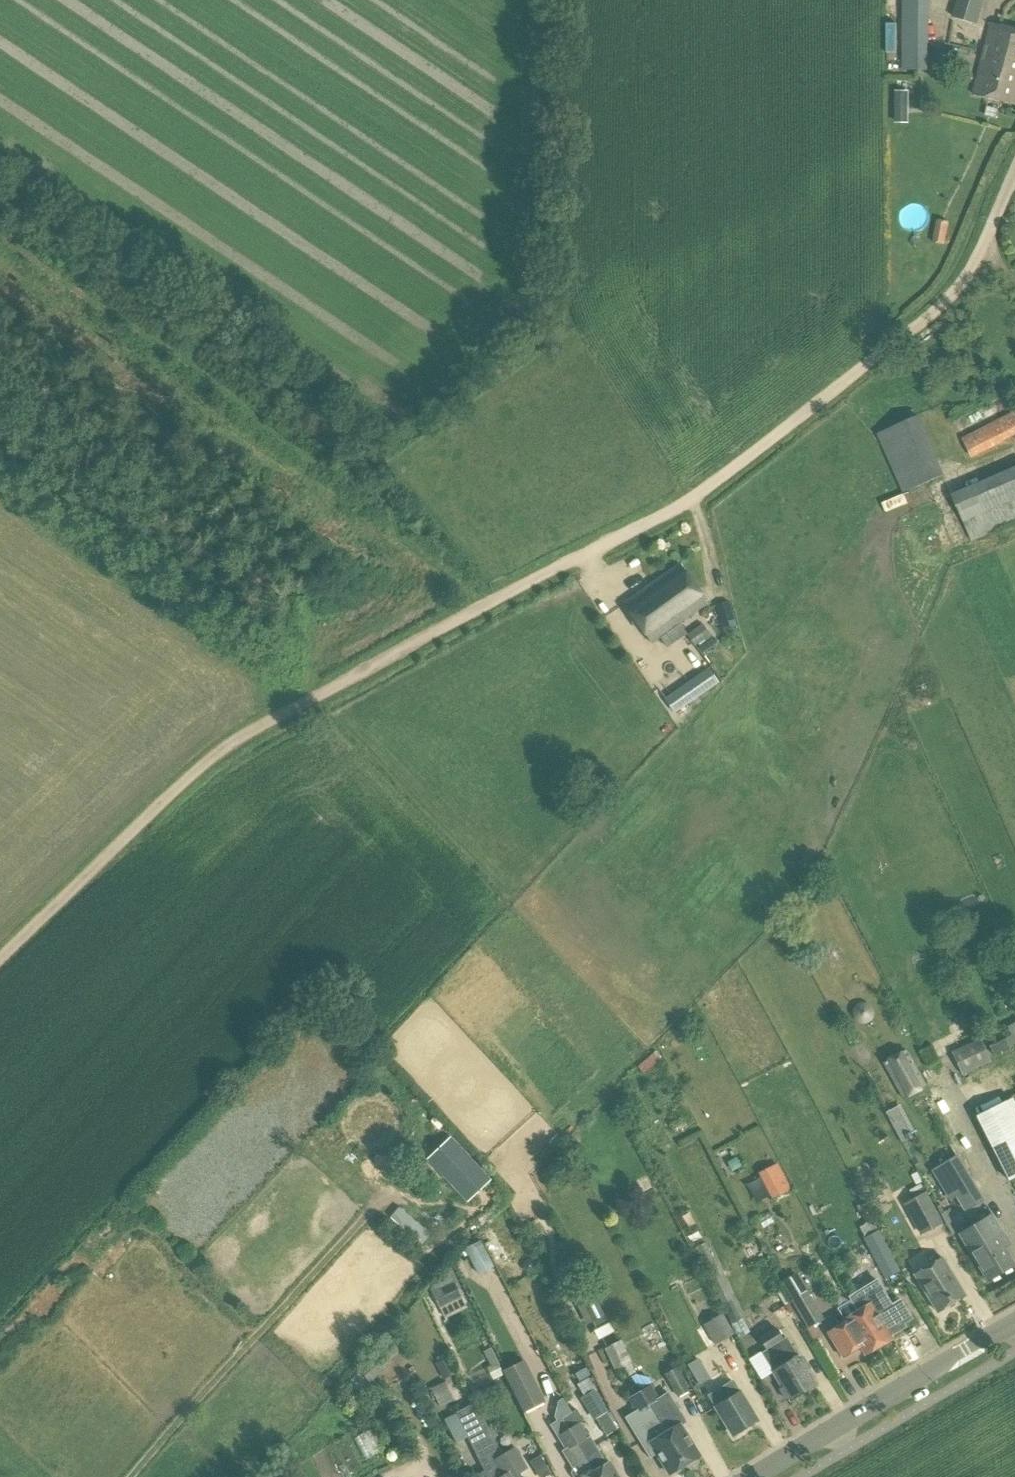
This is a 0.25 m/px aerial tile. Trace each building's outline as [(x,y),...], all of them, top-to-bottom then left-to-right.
[(974,0),(958,0),(953,17),(977,24),(983,3),(974,0)] [(903,68),(927,68),(927,22),(903,22),(903,68)] [(1014,61),(1014,29),(992,23),(984,52),(1014,61)] [(984,52),(973,93),(1014,105),(1014,61),(984,52)] [(929,211),(912,221),(921,236),(938,227),(929,211)] [(934,244),(945,246),(947,235),(936,233),(934,244)] [(963,437),(973,457),(1014,436),(1014,411),(963,437)] [(938,460),(898,477),(905,492),(944,475),(938,460)] [(974,541),(1014,523),(1014,469),(1012,471),(1013,473),(955,498),(974,541)] [(651,584),(680,623),(707,603),(678,564),(651,584)] [(680,623),(651,584),(625,603),(653,642),(680,623)] [(717,605),(723,628),(736,625),(730,602),(717,605)] [(703,624),(688,635),(696,646),(699,644),(705,652),(716,644),(703,624)] [(674,693),(683,706),(717,682),(708,669),(674,693)] [(951,1052),(960,1074),(989,1062),(980,1039),(951,1052)] [(933,1064),(945,1060),(940,1046),(928,1051),(933,1064)] [(652,1073),(669,1057),(662,1050),(645,1065),(652,1073)] [(903,1098),(925,1086),(905,1050),(884,1062),(903,1098)] [(1011,1098),(977,1115),(1010,1178),(1014,1175),(1014,1106),(1011,1098)] [(491,1178),(450,1135),(427,1157),(468,1200),(491,1178)] [(940,1166),(966,1209),(982,1199),(955,1156),(940,1166)] [(776,1164),(761,1172),(774,1198),(790,1190),(776,1164)] [(930,1195),(927,1191),(904,1203),(910,1214),(933,1202),(930,1195)] [(859,1227),(864,1238),(878,1230),(872,1220),(859,1227)] [(961,1235),(972,1252),(971,1252),(988,1280),(1014,1264),(997,1236),(990,1241),(980,1224),(961,1235)] [(878,1230),(864,1238),(863,1238),(885,1279),(900,1271),(878,1230)] [(466,1247),(478,1272),(492,1265),(480,1240),(466,1247)] [(914,1273),(936,1312),(964,1295),(942,1257),(914,1273)] [(526,1272),(532,1272),(536,1268),(536,1263),(532,1259),(526,1259),(522,1263),(522,1268),(526,1272)] [(430,1287),(439,1307),(461,1297),(464,1304),(468,1302),(450,1266),(430,1287)] [(799,1266),(785,1274),(795,1292),(809,1285),(799,1266)] [(823,1318),(806,1291),(793,1299),(791,1300),(808,1327),(813,1324),(823,1318)] [(865,1354),(878,1346),(864,1322),(863,1323),(855,1311),(857,1310),(851,1299),(837,1306),(844,1317),(836,1322),(838,1325),(828,1331),(843,1356),(860,1345),(865,1354)] [(731,1300),(723,1303),(731,1321),(739,1318),(731,1300)] [(864,1322),(878,1346),(892,1338),(871,1301),(857,1310),(855,1311),(863,1323),(864,1322)] [(739,1318),(731,1321),(739,1336),(749,1330),(742,1316),(739,1318)] [(766,1351),(783,1341),(776,1328),(759,1338),(766,1351)] [(610,1344),(618,1363),(624,1377),(640,1371),(626,1338),(610,1344)] [(787,1339),(783,1341),(766,1351),(763,1353),(773,1370),(783,1387),(779,1389),(786,1399),(789,1397),(790,1399),(815,1384),(806,1368),(808,1366),(802,1356),(799,1358),(797,1355),(797,1356),(787,1339)] [(714,1382),(730,1372),(721,1357),(705,1367),(714,1382)] [(437,1363),(445,1378),(456,1372),(448,1358),(437,1363)] [(704,1368),(697,1358),(686,1365),(692,1375),(704,1368)] [(503,1371),(510,1385),(523,1410),(543,1400),(530,1374),(524,1361),(503,1371)] [(666,1373),(679,1395),(689,1389),(677,1367),(666,1373)] [(739,1391),(733,1381),(709,1396),(716,1406),(733,1434),(756,1420),(739,1391)] [(654,1385),(642,1392),(684,1464),(688,1462),(691,1464),(696,1461),(696,1457),(699,1456),(681,1424),(686,1421),(669,1392),(661,1397),(654,1385)] [(607,1410),(595,1389),(584,1396),(597,1417),(607,1410)] [(684,1464),(642,1392),(630,1399),(637,1411),(627,1417),(651,1457),(657,1453),(669,1473),(672,1471),(675,1473),(680,1470),(680,1467),(684,1464)] [(467,1436),(487,1425),(475,1403),(444,1420),(456,1442),(467,1436)] [(572,1412),(567,1403),(550,1414),(554,1421),(551,1423),(558,1434),(576,1464),(574,1465),(581,1476),(598,1476),(563,1418),(572,1412)] [(598,1476),(619,1476),(610,1463),(607,1465),(598,1450),(597,1451),(580,1422),(578,1422),(572,1412),(563,1418),(598,1476)] [(469,1437),(486,1470),(480,1473),(482,1476),(508,1476),(497,1458),(503,1454),(489,1426),(469,1437)] [(541,1441),(529,1446),(534,1458),(546,1452),(541,1441)] [(394,1447),(400,1459),(409,1454),(403,1443),(394,1447)] [(518,1473),(527,1468),(516,1450),(513,1449),(503,1454),(497,1458),(508,1476),(521,1476),(518,1473)]
